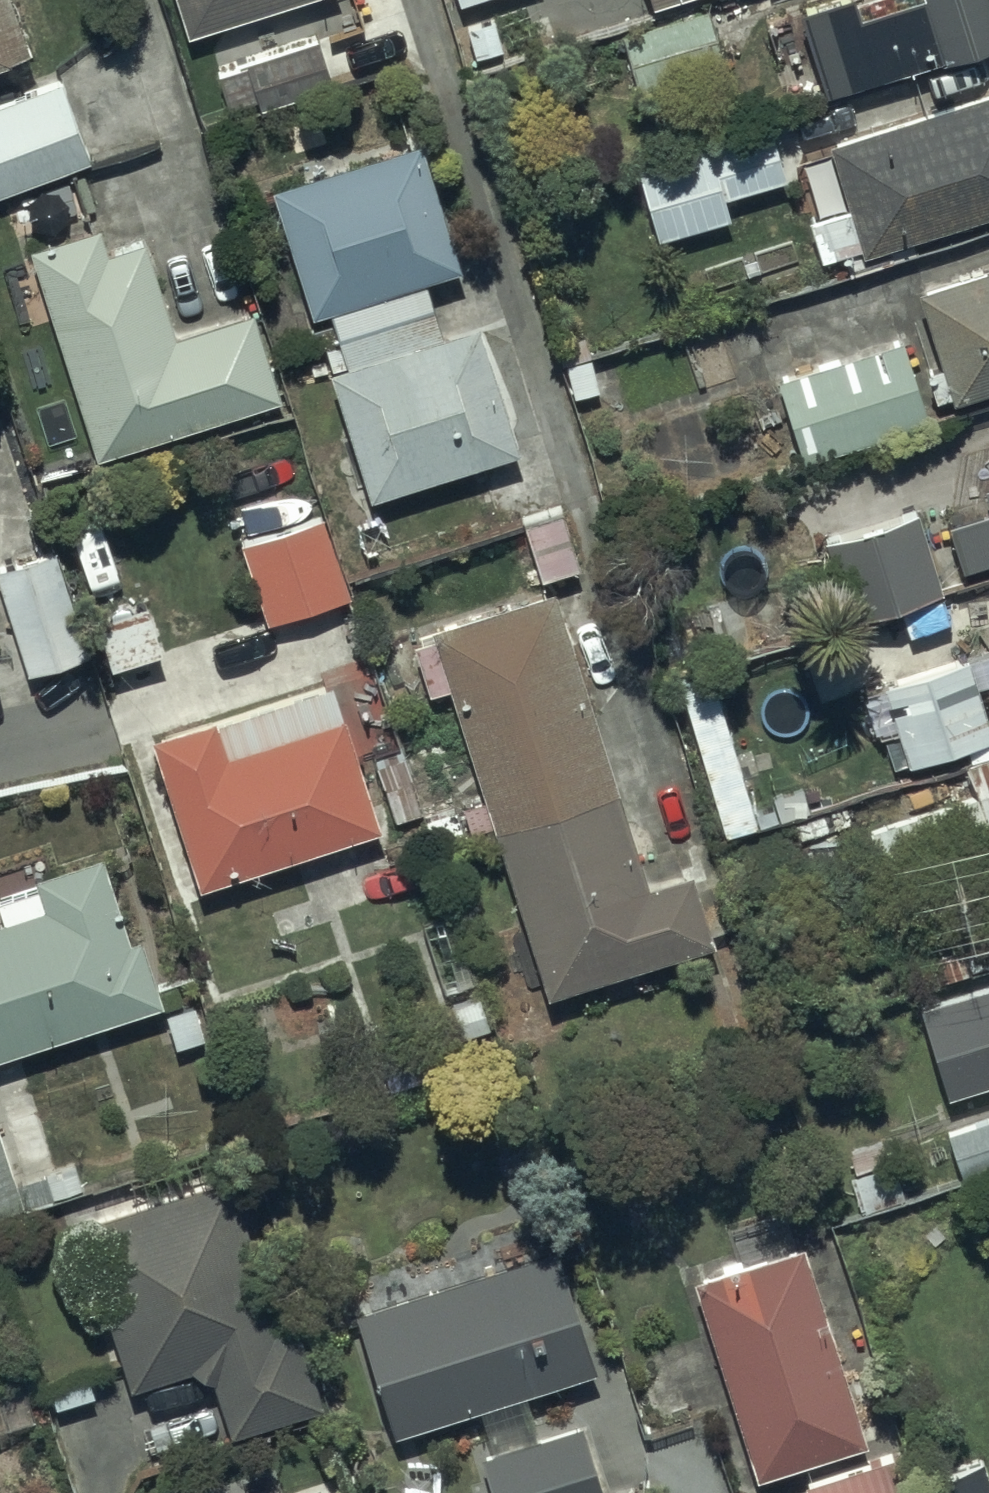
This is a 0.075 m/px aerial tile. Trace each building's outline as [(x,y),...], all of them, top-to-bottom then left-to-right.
[(5,0),(0,0),(0,61),(23,52),(5,0)] [(179,36),(291,0),(168,0),(179,36)] [(792,8),(819,96),(988,43),(988,30),(980,0),(818,0),(792,8)] [(716,64),(698,10),(618,36),(635,90),(716,64)] [(323,84),(309,41),(240,62),(242,69),(214,78),(224,110),(253,101),(254,105),(323,84)] [(57,81),(0,105),(0,192),(85,161),(57,81)] [(821,141),(842,207),(803,219),(816,262),(839,255),(845,273),(915,251),(911,238),(988,213),(988,89),(821,141)] [(776,178),(760,125),(627,166),(649,239),(724,217),(718,196),(776,178)] [(321,311),(416,278),(451,267),(410,140),(261,186),(302,316),(321,311)] [(99,254),(91,228),(22,251),(89,455),(272,398),(244,311),(167,336),(138,242),(99,254)] [(910,292),(934,366),(918,370),(927,397),(941,392),(944,399),(988,385),(988,267),(910,292)] [(416,278),(321,311),(337,364),(321,369),(361,500),(509,454),(470,325),(433,336),(416,278)] [(918,421),(893,341),(773,380),(799,460),(918,421)] [(975,489),(982,512),(940,525),(954,570),(988,559),(988,484),(975,489)] [(574,565),(555,509),(517,522),(535,578),(574,565)] [(936,588),(913,512),(822,539),(845,618),(917,594),(936,588)] [(318,516),(236,543),(261,619),(343,592),(318,516)] [(49,549),(0,564),(0,606),(20,671),(78,653),(49,549)] [(421,692),(441,686),(476,800),(418,818),(428,848),(463,837),(462,834),(486,826),(540,996),(706,943),(683,871),(640,885),(546,589),(424,629),(426,636),(406,642),(421,692)] [(151,649),(141,611),(91,625),(102,663),(151,649)] [(984,737),(960,661),(859,693),(869,722),(862,724),(867,738),(890,731),(901,764),(984,737)] [(980,689),(988,716),(988,686),(980,689)] [(217,759),(204,721),(144,740),(190,888),(369,826),(332,719),(217,759)] [(868,831),(882,878),(988,845),(988,755),(961,764),(972,799),(868,831)] [(154,1004),(132,934),(121,937),(95,852),(27,873),(31,885),(0,895),(0,1052),(154,1004)] [(911,1003),(934,1095),(988,1082),(988,984),(911,1003)] [(14,1169),(49,1160),(33,1099),(0,1107),(0,1115),(14,1169)] [(939,1130),(952,1173),(988,1161),(988,1115),(939,1130)] [(16,1202),(0,1150),(0,1207),(16,1202)] [(70,1226),(123,1385),(184,1367),(184,1368),(185,1368),(185,1369),(186,1369),(187,1370),(188,1371),(189,1372),(190,1372),(190,1373),(191,1373),(191,1374),(192,1374),(193,1374),(193,1375),(194,1375),(195,1376),(196,1376),(197,1377),(198,1377),(198,1378),(199,1378),(200,1378),(200,1379),(201,1379),(202,1379),(203,1380),(204,1380),(205,1380),(206,1381),(207,1381),(224,1432),(315,1402),(287,1319),(279,1322),(230,1173),(70,1226)] [(684,1278),(747,1474),(858,1439),(795,1242),(684,1278)] [(347,1311),(385,1433),(589,1369),(550,1247),(347,1311)] [(473,1456),(483,1492),(599,1492),(580,1425),(473,1456)] [(799,1485),(802,1492),(901,1492),(887,1453),(799,1485)] [(977,1461),(915,1482),(919,1492),(987,1492),(977,1461)] [(339,1481),(304,1492),(343,1492),(339,1481)]
